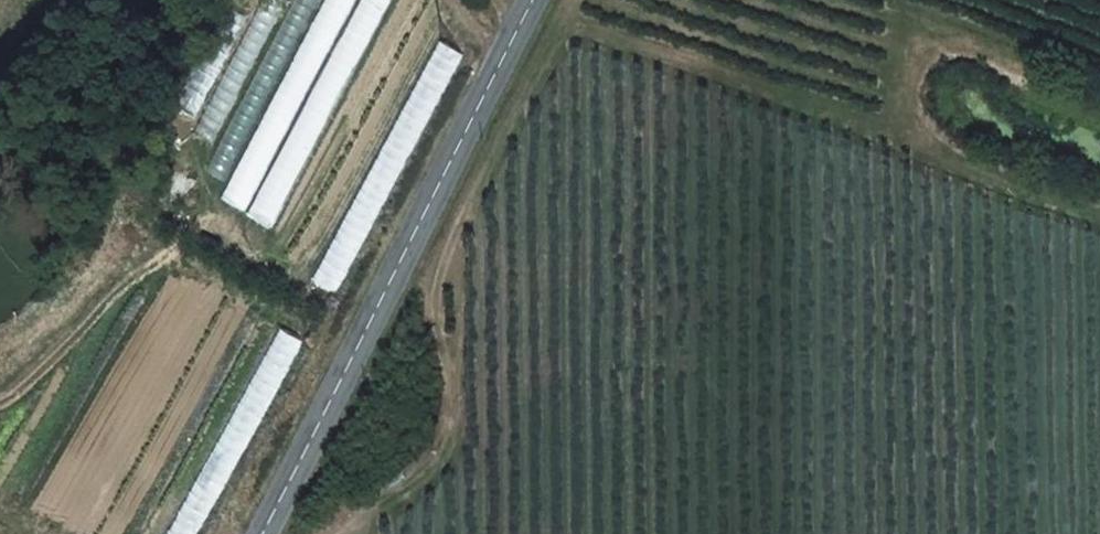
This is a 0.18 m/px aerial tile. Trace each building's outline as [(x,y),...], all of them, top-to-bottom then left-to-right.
[(195,120),(261,0),(225,0),(168,105),(195,120)] [(212,144),(287,3),(281,0),(264,0),(193,134),(212,144)] [(226,182),(322,0),(295,0),(205,171),(226,182)] [(245,212),(356,0),(324,0),(219,199),(245,212)] [(272,230),(394,0),(361,0),(246,216),(272,230)] [(439,41),(310,277),(334,290),(462,53),(439,41)] [(303,341),(282,329),(169,533),(198,533),(303,341)]
